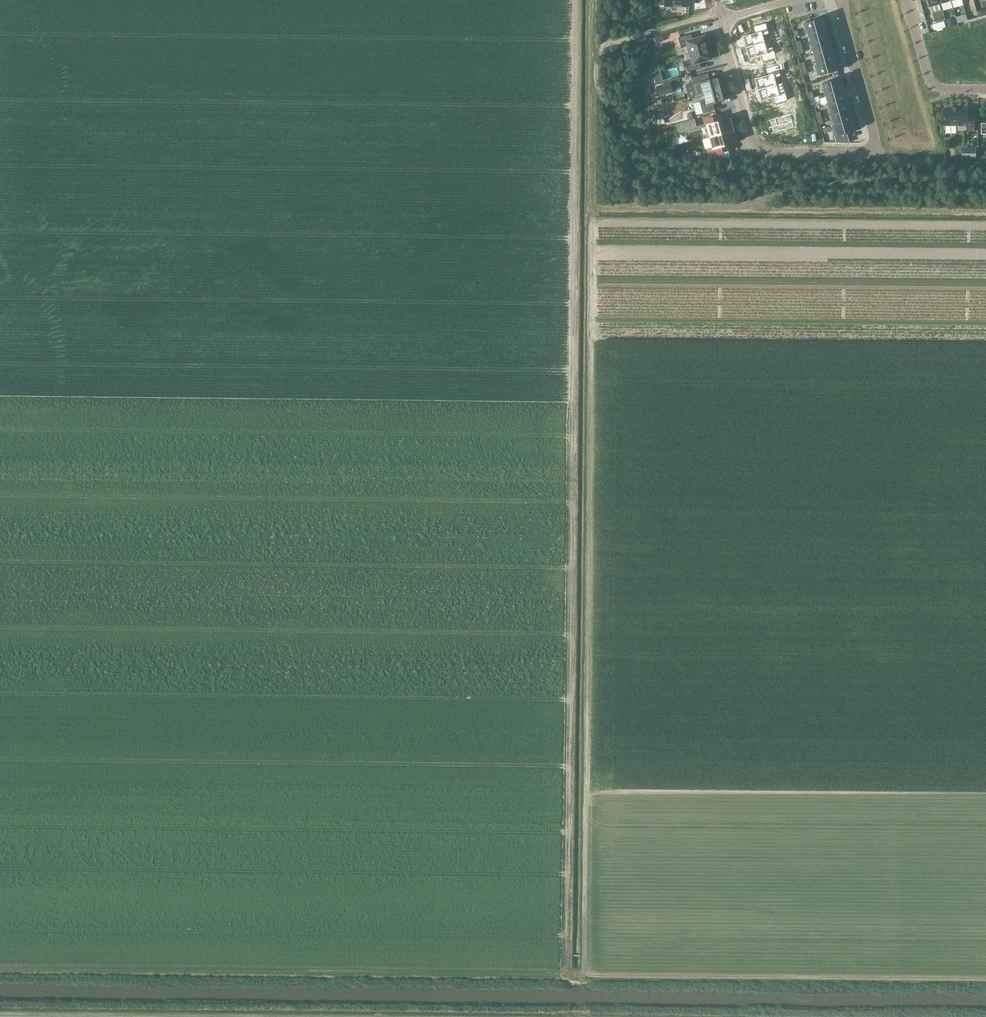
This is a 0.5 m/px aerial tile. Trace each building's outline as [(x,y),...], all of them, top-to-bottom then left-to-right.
[(822,17),(803,23),(806,34),(808,33),(826,28),(822,17)] [(755,32),(742,36),(746,47),(765,42),(763,35),(769,34),(766,22),(754,26),(755,32)] [(826,28),(808,33),(811,43),(828,39),(826,28)] [(955,41),(941,45),(944,56),(967,49),(964,39),(967,38),(965,32),(954,35),(955,41)] [(691,33),(678,37),(681,47),(688,46),(690,52),(708,47),(707,44),(709,44),(708,38),(706,38),(705,35),(693,39),(691,33)] [(656,34),(648,37),(651,47),(659,44),(656,34)] [(828,39),(811,43),(814,54),(831,49),(828,39)] [(765,42),(746,47),(749,59),(762,55),(764,61),(776,58),(773,46),(767,48),(765,42)] [(691,59),(685,61),(688,71),(701,68),(699,62),(711,59),(710,56),(712,55),(711,49),(709,50),(708,47),(690,52),(691,59)] [(831,49),(814,54),(817,64),(834,59),(831,49)] [(967,49),(944,56),(947,67),(964,62),(965,68),(972,66),(967,49)] [(817,64),(815,64),(818,76),(837,70),(834,59),(817,64)] [(767,74),(754,78),(758,89),(777,84),(775,78),(781,76),(778,65),(766,68),(767,74)] [(661,70),(652,73),(655,82),(664,79),(661,70)] [(705,73),(691,77),(694,88),(696,95),(704,93),(722,88),(718,76),(706,80),(705,73)] [(839,78),(822,83),(825,94),(842,89),(839,78)] [(777,84),(758,89),(761,101),(774,97),(775,103),(788,100),(783,82),(777,84)] [(706,100),(700,101),(703,113),(715,109),(713,103),(725,100),(722,88),(704,93),(706,100)] [(842,89),(825,94),(828,104),(845,99),(842,89)] [(845,99),(828,104),(831,114),(848,110),(845,99)] [(780,116),(766,120),(770,134),(791,128),(788,115),(793,114),(791,107),(779,110),(780,116)] [(943,108),(943,125),(967,125),(967,131),(974,131),(974,114),(967,114),(967,108),(959,108),(959,107),(951,107),(951,108),(943,108)] [(848,110),(831,114),(834,124),(834,125),(851,120),(848,110)] [(718,115),(706,119),(708,124),(707,125),(710,136),(733,130),(730,118),(720,121),(718,115)] [(834,124),(832,125),(836,142),(849,142),(846,133),(854,131),(851,120),(834,125),(834,124)] [(733,130),(710,136),(713,148),(714,148),(716,153),(728,150),(727,144),(737,141),(733,130)] [(961,146),(961,158),(976,158),(975,146),(961,146)]
